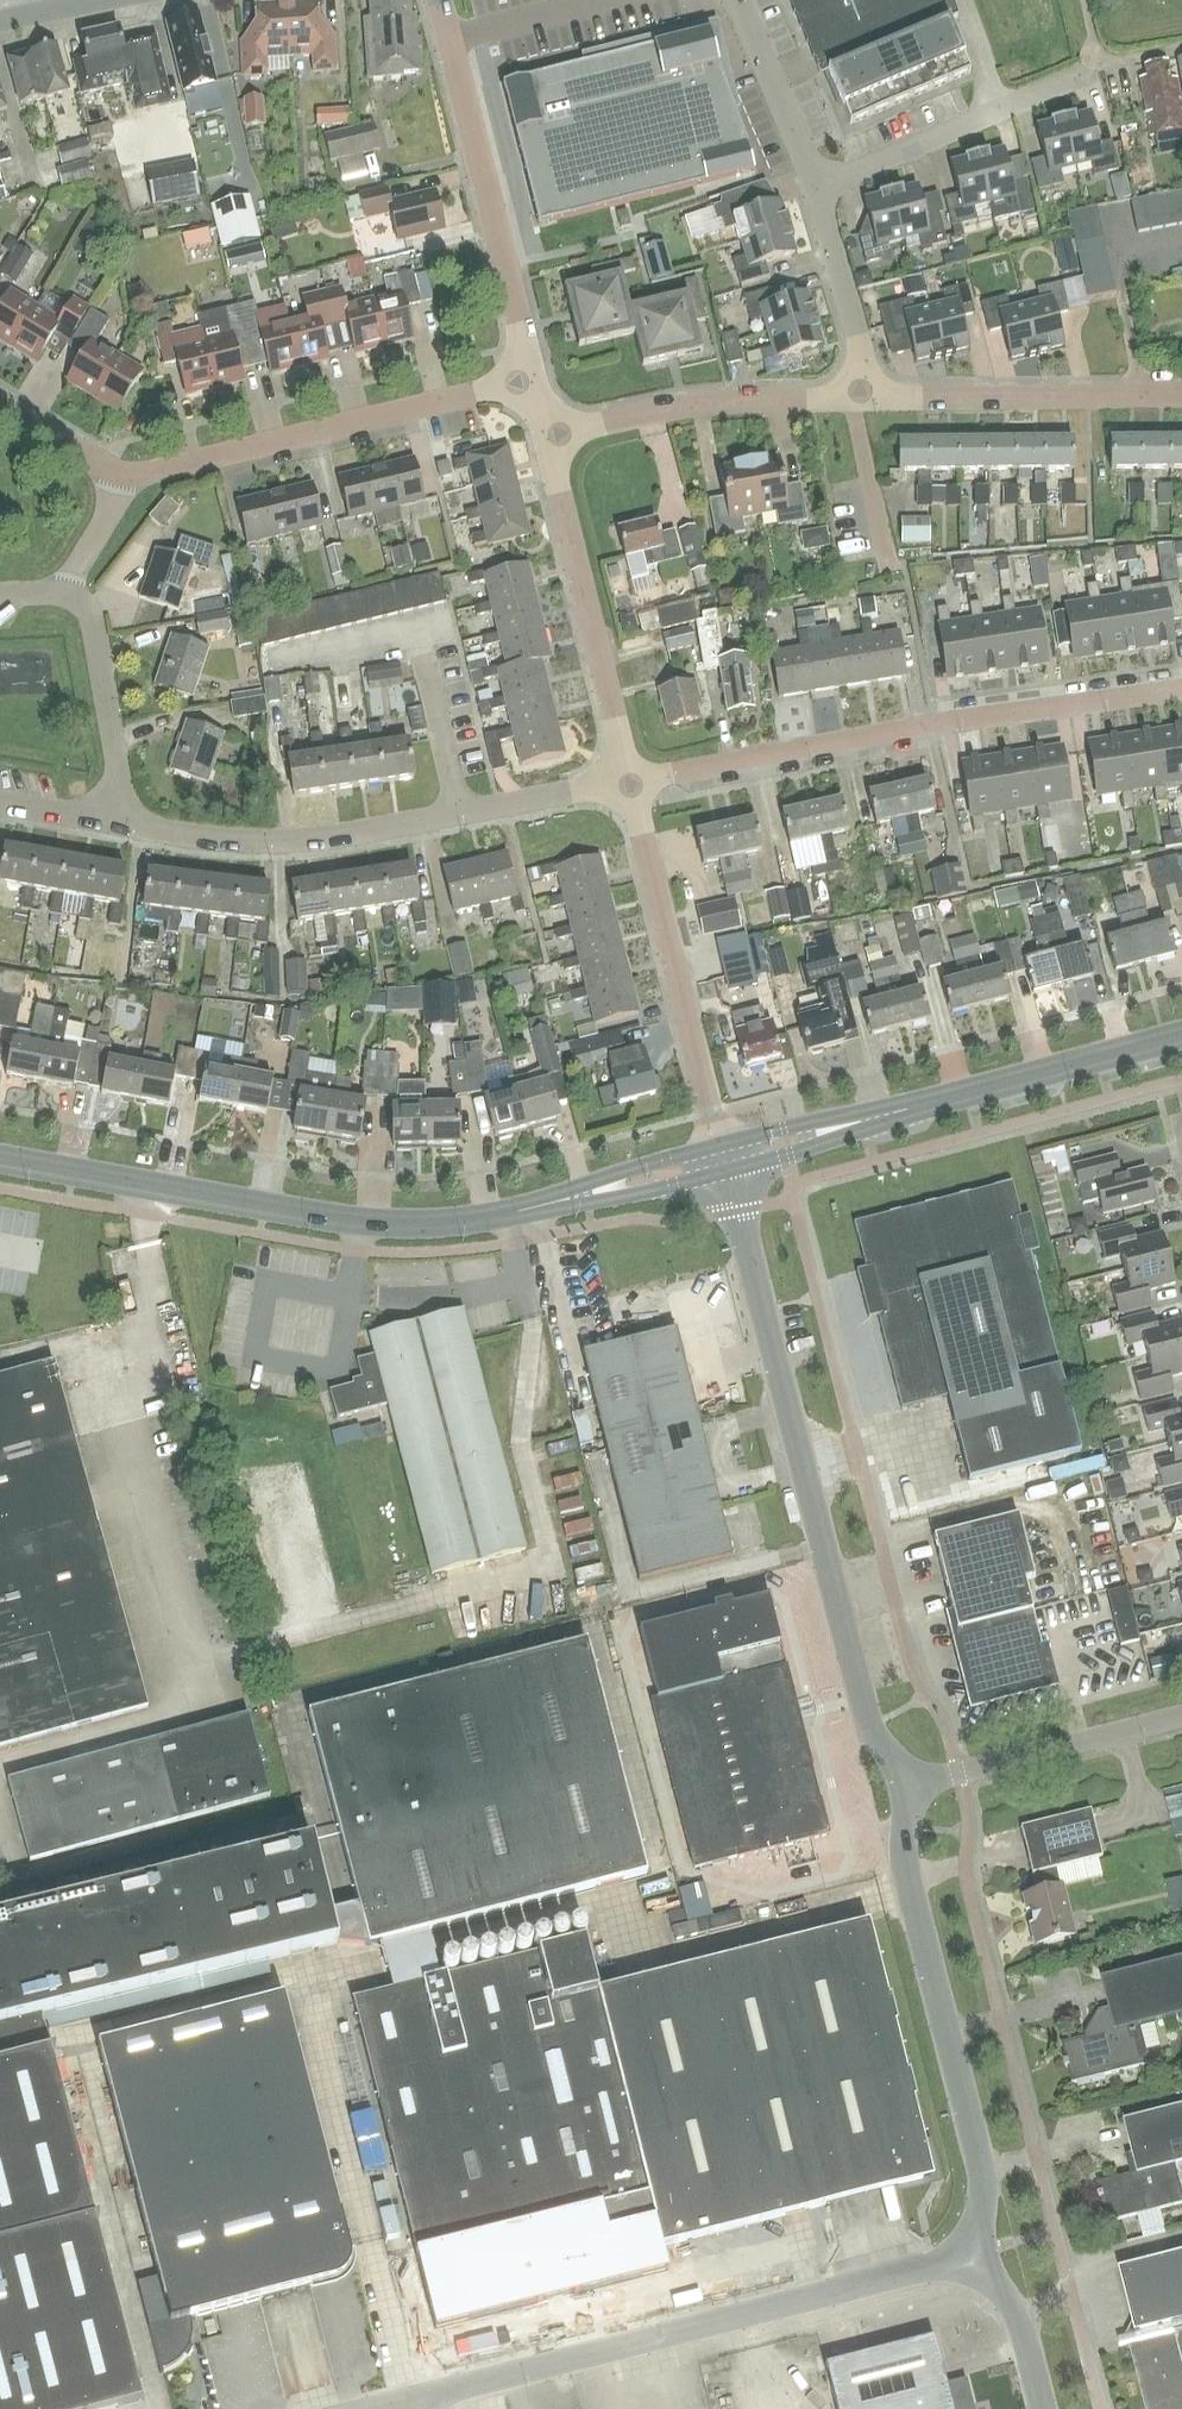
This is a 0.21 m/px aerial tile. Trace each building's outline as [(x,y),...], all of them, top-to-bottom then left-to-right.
[(424,71),(421,38),(417,39),(415,15),(410,15),(409,0),(369,0),(370,26),(364,26),(367,80),(404,78),(404,73),(424,71)] [(814,40),(821,37),(834,67),(826,70),(849,124),(970,73),(948,21),(957,17),(952,0),(797,0),(814,40)] [(292,3),(285,4),(289,58),(312,56),(313,72),(336,71),(334,36),(318,37),(316,4),(292,5),(292,3)] [(265,59),(289,58),(285,4),(278,4),(278,6),(255,7),(256,40),(240,41),(243,76),(266,75),(265,59)] [(182,92),(215,84),(210,60),(211,59),(206,41),(205,42),(199,16),(166,24),(182,92)] [(103,88),(128,82),(135,112),(170,104),(154,36),(121,44),(117,28),(81,37),(86,61),(73,64),(80,94),(103,89),(103,88)] [(691,35),(501,83),(537,225),(749,171),(742,145),(717,64),(713,47),(709,30),(691,35)] [(31,52),(44,98),(68,91),(55,45),(31,52)] [(20,105),(44,98),(31,52),(7,59),(20,105)] [(1181,131),(1181,115),(1175,77),(1169,78),(1166,62),(1144,66),(1146,77),(1138,78),(1149,137),(1181,131)] [(264,126),(262,97),(243,98),(244,127),(264,126)] [(350,109),(329,110),(330,125),(351,124),(350,109)] [(1073,115),(1061,118),(1074,167),(1089,163),(1093,176),(1118,169),(1110,141),(1096,144),(1088,114),(1074,117),(1073,115)] [(1059,170),(1074,167),(1061,118),(1050,121),(1051,123),(1037,127),(1044,158),(1030,161),(1038,190),(1063,183),(1059,170)] [(373,124),(323,137),(329,164),(379,152),(373,124)] [(85,141),(56,148),(61,166),(90,159),(85,141)] [(988,203),(993,221),(1033,210),(1024,177),(1010,181),(1002,150),(988,154),(987,151),(975,154),(988,203)] [(973,207),(988,203),(975,154),(964,157),(965,160),(950,164),(958,194),(944,198),(951,226),(977,220),(973,207)] [(91,176),(87,160),(58,167),(62,184),(91,176)] [(151,196),(198,188),(193,162),(146,170),(151,196)] [(1133,188),(1151,184),(1147,165),(1129,169),(1133,188)] [(890,191),(902,240),(917,236),(921,249),(946,242),(938,214),(924,217),(916,187),(902,191),(901,188),(890,191)] [(397,240),(444,229),(435,192),(390,203),(387,189),(359,196),(364,219),(391,213),(397,240)] [(902,240),(890,191),(878,194),(879,197),(864,200),(872,231),(858,234),(865,263),(891,256),(887,243),(902,240)] [(1177,225),(1181,224),(1181,191),(1171,193),(1177,225)] [(1158,196),(1164,227),(1177,225),(1171,193),(1158,196)] [(221,248),(260,238),(249,196),(210,206),(221,248)] [(1144,198),(1150,230),(1164,227),(1158,196),(1144,198)] [(736,226),(741,241),(789,227),(786,215),(783,216),(779,202),(749,211),(745,197),(712,207),(716,221),(720,220),(723,230),(736,226)] [(1150,230),(1144,198),(1131,201),(1137,232),(1150,230)] [(1068,212),(1071,227),(1099,221),(1096,206),(1068,212)] [(620,228),(630,226),(626,210),(616,213),(620,228)] [(297,235),(292,214),(267,221),(273,241),(297,235)] [(1099,221),(1071,227),(1074,241),(1102,235),(1099,221)] [(105,231),(89,223),(73,251),(89,260),(105,231)] [(793,238),(789,227),(741,241),(745,256),(732,260),(740,285),(768,276),(764,262),(794,253),(790,239),(793,238)] [(186,246),(213,242),(211,228),(184,232),(186,246)] [(1102,235),(1074,241),(1077,255),(1105,249),(1102,235)] [(662,244),(643,249),(653,281),(671,276),(662,244)] [(15,284),(33,255),(17,246),(0,274),(0,275),(15,284)] [(1105,249),(1077,255),(1080,270),(1108,264),(1105,249)] [(593,280),(564,287),(578,346),(634,333),(628,308),(630,307),(621,274),(634,271),(632,259),(591,269),(593,280)] [(1108,264),(1080,270),(1083,284),(1111,278),(1108,264)] [(413,272),(396,276),(383,279),(387,297),(372,301),(384,347),(412,339),(404,307),(421,303),(413,272)] [(687,294),(630,307),(628,308),(634,333),(642,365),(701,351),(694,322),(706,319),(696,278),(684,281),(687,294)] [(1114,292),(1111,278),(1083,284),(1086,298),(1114,292)] [(1039,302),(1024,306),(1037,354),(1049,351),(1048,349),(1062,345),(1054,314),(1069,311),(1061,282),(1036,289),(1039,302)] [(137,286),(126,288),(130,308),(148,304),(155,300),(139,283),(137,286)] [(930,308),(942,357),(954,354),(953,351),(967,347),(959,317),(974,313),(966,285),(941,291),(945,304),(930,308)] [(768,332),(816,318),(813,306),(810,307),(806,293),(776,302),(771,288),(743,296),(750,321),(764,317),(768,332)] [(355,354),(384,347),(372,301),(345,307),(340,289),(325,293),(333,325),(347,321),(355,354)] [(35,307),(10,292),(0,308),(0,342),(10,348),(35,307)] [(307,317),(288,322),(299,367),(328,360),(320,328),(333,325),(325,293),(303,299),(307,317)] [(1025,357),(1037,354),(1024,306),(1009,309),(1006,296),(981,303),(988,331),(1002,328),(1010,358),(1025,354),(1025,357)] [(942,357),(930,308),(915,312),(911,299),(886,305),(893,333),(908,330),(916,360),(930,357),(931,360),(942,357)] [(60,322),(35,307),(10,348),(36,363),(53,334),(68,342),(88,309),(73,300),(60,322)] [(299,367),(288,322),(284,308),(257,315),(254,303),(239,307),(250,349),(264,345),(271,374),(299,367)] [(203,343),(214,388),(243,381),(236,352),(250,349),(239,307),(197,317),(203,342),(203,343)] [(70,344),(85,353),(67,382),(92,397),(116,357),(95,344),(108,322),(90,311),(70,344)] [(816,318),(768,332),(772,347),(759,351),(762,361),(821,344),(817,330),(819,329),(816,318)] [(164,366),(178,362),(186,395),(214,388),(203,343),(200,329),(173,335),(170,324),(154,328),(164,366)] [(727,365),(742,362),(735,333),(720,336),(727,365)] [(116,357),(92,397),(117,412),(142,372),(116,357)] [(1111,468),(1140,468),(1140,438),(1111,439),(1111,468)] [(1169,438),(1140,438),(1140,468),(1141,468),(1169,468),(1169,438)] [(1169,438),(1169,468),(1181,468),(1181,438),(1169,438)] [(1044,468),(1044,439),(1015,440),(1015,469),(1044,468)] [(1073,439),(1044,439),(1044,468),(1074,468),(1073,439)] [(930,507),(929,469),(927,469),(927,440),(898,441),(898,469),(915,469),(916,507),(930,507)] [(956,440),(927,440),(927,469),(929,469),(956,469),(956,440)] [(986,469),(986,440),(956,440),(956,469),(986,469)] [(1015,469),(1015,440),(986,440),(986,469),(1015,469)] [(470,470),(475,487),(516,477),(509,447),(468,457),(468,460),(454,464),(456,474),(470,470)] [(748,461),(758,514),(775,511),(777,526),(807,520),(801,489),(784,492),(777,456),(766,459),(766,458),(748,461)] [(389,466),(399,508),(425,502),(414,459),(389,466)] [(758,514),(748,461),(731,464),(731,465),(720,467),(726,502),(709,505),(715,537),(744,532),(742,517),(758,514)] [(374,514),(399,508),(389,466),(364,472),(374,514)] [(349,521),(374,514),(364,472),(338,478),(349,521)] [(468,523),(483,520),(482,517),(523,507),(516,477),(475,487),(480,510),(466,513),(468,523)] [(288,491),(298,533),(324,526),(314,484),(288,491)] [(1128,485),(1128,506),(1141,506),(1141,485),(1128,485)] [(1171,505),(1171,485),(1157,485),(1157,505),(1171,505)] [(945,507),(958,507),(958,487),(945,488),(945,507)] [(974,487),(974,507),(987,507),(987,487),(974,487)] [(1002,506),(1016,506),(1016,487),(1002,487),(1002,506)] [(1044,487),(1031,487),(1032,507),(1044,506),(1044,487)] [(1060,506),(1074,506),(1074,487),(1060,487),(1060,506)] [(262,497),(272,539),(298,533),(288,491),(262,497)] [(148,517),(162,529),(179,509),(165,497),(148,517)] [(246,546),(272,539),(262,497),(236,503),(246,546)] [(530,536),(523,507),(482,517),(483,520),(486,534),(471,537),(474,548),(489,544),(489,546),(530,536)] [(929,543),(929,518),(900,519),(900,543),(929,543)] [(644,569),(681,559),(674,531),(660,535),(656,519),(616,530),(629,581),(646,577),(644,569)] [(689,572),(705,568),(693,525),(678,530),(689,572)] [(826,528),(800,533),(802,542),(812,550),(829,546),(826,528)] [(155,550),(138,598),(177,611),(194,564),(208,569),(215,549),(180,537),(174,556),(155,550)] [(1175,542),(1159,545),(1164,579),(1181,577),(1175,542)] [(347,578),(350,577),(342,545),(324,549),(334,588),(349,585),(347,578)] [(394,570),(412,566),(407,547),(389,551),(394,570)] [(1134,547),(1124,548),(1126,563),(1136,562),(1134,547)] [(1126,563),(1124,548),(1114,550),(1117,565),(1126,563)] [(1093,567),(1090,552),(1081,553),(1083,568),(1093,567)] [(1008,573),(1006,558),(996,559),(998,574),(1008,573)] [(974,575),(972,560),(962,562),(964,577),(974,575)] [(962,562),(952,563),(954,578),(964,577),(962,562)] [(484,581),(490,602),(491,606),(534,595),(526,564),(484,574),(483,571),(466,575),(469,585),(484,581)] [(423,578),(430,606),(445,603),(438,575),(423,578)] [(408,582),(415,610),(430,606),(423,578),(408,582)] [(1128,580),(1117,582),(1119,597),(1098,601),(1106,654),(1139,649),(1130,591),(1128,580)] [(393,586),(399,614),(415,610),(408,582),(393,586)] [(1181,619),(1176,584),(1130,591),(1139,649),(1171,644),(1168,622),(1181,619)] [(1095,585),(1084,587),(1087,602),(1065,606),(1066,612),(1071,645),(1073,659),(1106,654),(1098,601),(1095,585)] [(377,590),(384,618),(399,614),(393,586),(377,590)] [(362,594),(368,621),(384,618),(377,590),(362,594)] [(346,597),(353,625),(368,621),(362,594),(346,597)] [(492,612),(497,633),(498,637),(542,627),(534,595),(491,606),(490,602),(474,606),(476,616),(492,612)] [(331,601),(338,629),(353,625),(346,597),(331,601)] [(1013,598),(1002,600),(1005,615),(1013,668),(1046,663),(1038,610),(1016,613),(1013,598)] [(315,605),(322,633),(338,629),(331,601),(315,605)] [(656,630),(696,622),(701,621),(700,613),(715,611),(714,603),(693,606),(692,602),(653,610),(656,630)] [(981,603),(969,605),(972,620),(980,674),(1013,668),(1005,615),(983,619),(981,603)] [(300,609),(307,637),(322,633),(315,605),(300,609)] [(800,608),(801,627),(842,624),(841,605),(800,608)] [(948,608),(937,610),(947,679),(980,674),(972,620),(950,624),(948,608)] [(285,613),(291,641),(307,637),(300,609),(285,613)] [(194,618),(198,636),(229,630),(228,628),(234,627),(237,647),(253,644),(248,616),(234,618),(233,613),(226,615),(225,612),(194,618)] [(1066,612),(1052,615),(1057,647),(1071,645),(1066,612)] [(269,617),(276,644),(291,641),(285,613),(269,617)] [(745,649),(721,653),(715,613),(701,615),(702,622),(696,623),(703,670),(720,667),(727,713),(753,709),(750,688),(755,687),(753,675),(749,675),(745,649)] [(276,644),(269,617),(253,621),(260,648),(276,644)] [(860,622),(863,638),(866,637),(873,681),(905,676),(898,632),(872,636),(869,620),(860,622)] [(842,686),(873,681),(866,637),(863,638),(840,641),(838,626),(829,627),(831,643),(834,642),(842,686)] [(498,637),(497,633),(481,637),(484,646),(499,643),(505,668),(505,669),(540,661),(549,658),(542,627),(498,637)] [(667,652),(694,646),(690,628),(662,634),(667,652)] [(810,692),(842,686),(834,642),(831,643),(809,646),(807,631),(796,633),(799,648),(802,647),(810,692)] [(778,697),(810,692),(802,647),(799,648),(778,651),(775,636),(766,638),(768,653),(771,653),(778,697)] [(193,698),(209,650),(169,637),(153,685),(193,698)] [(504,702),(547,692),(540,661),(505,669),(505,668),(497,670),(496,667),(480,671),(482,680),(498,676),(503,698),(504,702)] [(399,663),(366,669),(370,691),(403,685),(399,663)] [(341,706),(358,704),(353,671),(336,673),(341,706)] [(282,701),(279,678),(279,677),(263,679),(266,703),(282,701)] [(668,727),(700,719),(696,706),(700,705),(693,680),(658,690),(668,727)] [(555,723),(547,692),(504,702),(503,698),(487,702),(489,711),(506,708),(511,728),(512,733),(555,723)] [(263,697),(230,702),(232,718),(266,713),(263,697)] [(208,784),(224,735),(184,722),(168,770),(208,784)] [(563,754),(555,723),(512,733),(511,728),(494,732),(497,742),(513,738),(519,764),(563,754)] [(367,726),(371,747),(377,746),(383,783),(413,778),(407,742),(382,746),(378,724),(367,726)] [(1153,732),(1162,790),(1181,787),(1181,728),(1153,732)] [(353,787),(383,783),(377,746),(371,747),(352,750),(349,729),(339,731),(342,752),(347,751),(353,787)] [(1151,787),(1153,803),(1164,801),(1162,790),(1153,732),(1120,738),(1129,791),(1151,787)] [(322,792),(353,787),(347,751),(342,752),(322,754),(319,734),(309,735),(312,756),(317,755),(322,792)] [(292,797),(322,792),(317,755),(312,756),(294,759),(290,738),(279,740),(282,762),(287,761),(292,797)] [(1118,793),(1121,808),(1131,806),(1129,791),(1120,738),(1088,743),(1097,796),(1118,793)] [(1069,802),(1061,747),(1028,752),(1036,807),(1039,822),(1050,821),(1047,805),(1069,802)] [(1015,810),(1036,807),(1028,752),(995,758),(1004,812),(1006,828),(1017,826),(1015,810)] [(982,816),(1004,812),(995,758),(962,763),(973,833),(984,831),(982,816)] [(927,780),(897,787),(913,855),(925,852),(917,815),(934,811),(927,780)] [(913,855),(897,787),(868,794),(875,824),(890,821),(898,858),(913,855)] [(840,799),(811,806),(826,874),(838,872),(830,835),(847,831),(840,799)] [(811,806),(782,813),(789,844),(795,871),(811,868),(813,877),(826,874),(811,806)] [(724,826),(740,894),(753,891),(744,854),(760,850),(753,819),(724,826)] [(1065,823),(1051,824),(1053,849),(1066,848),(1065,823)] [(727,896),(740,894),(724,826),(695,833),(702,864),(719,860),(727,896)] [(1181,831),(1171,832),(1174,847),(1181,846),(1181,837),(1181,831)] [(1171,832),(1162,834),(1164,849),(1174,847),(1171,832)] [(1137,839),(1128,840),(1130,855),(1139,854),(1137,839)] [(34,853),(4,848),(0,871),(0,884),(23,888),(20,910),(30,912),(34,891),(28,890),(34,853)] [(58,895),(64,859),(34,853),(28,890),(34,891),(53,894),(50,915),(60,917),(63,896),(58,895)] [(505,853),(473,861),(484,905),(488,904),(510,899),(514,915),(524,912),(520,896),(516,896),(505,853)] [(1054,854),(1045,856),(1047,870),(1057,869),(1054,854)] [(1175,856),(1161,859),(1168,887),(1181,884),(1175,856)] [(557,875),(562,897),(563,900),(606,889),(599,857),(556,868),(555,865),(538,869),(541,879),(557,875)] [(88,900),(94,864),(64,859),(58,895),(63,896),(83,899),(79,920),(89,922),(92,901),(88,900)] [(1153,891),(1168,887),(1161,859),(1147,863),(1153,891)] [(1020,860),(1011,862),(1013,877),(1023,875),(1020,860)] [(492,920),(488,904),(484,905),(473,861),(442,870),(453,913),(479,906),(483,922),(492,920)] [(1013,877),(1011,862),(1001,863),(1004,878),(1013,877)] [(88,900),(92,901),(112,904),(108,925),(119,927),(123,905),(118,904),(124,869),(94,864),(88,900)] [(936,900),(966,894),(959,865),(930,872),(936,900)] [(411,867),(381,872),(387,908),(392,907),(410,904),(413,925),(425,923),(421,901),(417,902),(411,867)] [(890,870),(873,874),(881,901),(897,897),(890,870)] [(381,872),(351,877),(356,913),(363,912),(382,909),(385,930),(396,928),(392,907),(387,908),(381,872)] [(173,913),(177,877),(147,873),(142,909),(168,912),(165,933),(176,935),(179,914),(173,913)] [(203,916),(207,880),(177,877),(173,913),(179,914),(198,916),(195,937),(206,938),(209,917),(203,916)] [(351,877),(320,881),(326,918),(333,917),(352,914),(355,935),(366,933),(363,912),(356,913),(351,877)] [(1062,882),(1073,920),(1088,916),(1078,877),(1062,882)] [(233,920),(238,884),(207,880),(203,916),(209,917),(227,919),(225,941),(235,942),(238,920),(233,920)] [(296,923),(316,919),(322,956),(337,954),(335,938),(336,938),(333,917),(326,918),(320,881),(290,886),(296,923)] [(233,920),(238,920),(257,923),(255,944),(266,946),(268,922),(264,922),(268,887),(238,884),(233,920)] [(564,906),(569,927),(570,931),(614,920),(606,889),(563,900),(562,897),(547,901),(549,910),(564,906)] [(774,920),(790,917),(784,889),(768,892),(774,920)] [(1126,896),(1144,963),(1174,954),(1166,924),(1149,929),(1139,892),(1126,896)] [(1113,971),(1144,963),(1126,896),(1111,900),(1121,936),(1105,941),(1113,971)] [(735,899),(696,908),(703,936),(741,927),(735,899)] [(917,941),(913,923),(912,923),(910,914),(893,919),(903,958),(920,953),(917,941)] [(1044,918),(1062,985),(1092,977),(1084,946),(1067,951),(1057,914),(1044,918)] [(1033,994),(1062,985),(1044,918),(1028,922),(1039,959),(1024,963),(1017,939),(1004,942),(1013,974),(1026,971),(1033,994)] [(572,937),(577,958),(578,962),(622,951),(614,920),(570,931),(569,927),(554,931),(556,941),(572,937)] [(748,946),(746,937),(745,933),(717,940),(720,952),(748,946)] [(769,973),(760,934),(746,937),(748,946),(751,959),(754,971),(755,976),(769,973)] [(961,939),(980,1007),(1009,999),(1003,977),(1013,974),(1004,942),(991,946),(998,970),(982,974),(972,936),(961,939)] [(917,941),(920,953),(924,968),(943,964),(936,937),(917,941)] [(952,1015),(980,1007),(961,939),(947,942),(958,981),(943,985),(952,1015)] [(453,978),(473,974),(466,943),(445,948),(453,978)] [(748,946),(720,952),(723,965),(751,959),(748,946)] [(870,1037),(900,1029),(881,960),(880,960),(876,946),(862,950),(877,1003),(862,1007),(870,1037)] [(279,999),(278,950),(262,951),(264,997),(279,999)] [(579,967),(585,990),(586,994),(630,983),(622,951),(578,962),(577,958),(562,962),(564,971),(579,967)] [(881,960),(900,1029),(929,1021),(920,991),(902,996),(892,957),(881,960)] [(751,959),(723,965),(726,978),(754,971),(751,959)] [(837,960),(811,968),(815,983),(841,976),(839,965),(837,960)] [(841,976),(848,1000),(865,995),(856,960),(839,965),(841,976)] [(286,993),(307,992),(305,961),(285,962),(286,993)] [(529,966),(505,971),(511,996),(534,991),(529,966)] [(11,972),(0,970),(0,1027),(11,972)] [(755,976),(754,971),(726,978),(729,991),(757,984),(755,976)] [(11,972),(0,1027),(0,1028),(14,1031),(26,975),(11,972)] [(843,1044),(841,1035),(857,1031),(848,1000),(841,976),(815,983),(822,1007),(796,1014),(807,1054),(810,1053),(813,1056),(821,1054),(822,1050),(843,1044)] [(459,1004),(475,1002),(472,980),(456,983),(459,1004)] [(638,1014),(630,983),(586,994),(585,990),(570,993),(572,1002),(587,999),(594,1025),(638,1014)] [(423,1026),(455,1026),(454,985),(422,986),(423,1026)] [(37,1006),(32,1033),(16,1030),(13,1042),(12,1042),(6,1076),(39,1082),(53,1010),(37,1006)] [(761,1008),(731,1016),(746,1070),(781,1061),(773,1033),(772,1033),(769,1023),(765,1024),(761,1008)] [(87,1087),(98,1030),(88,1028),(85,1043),(81,1042),(78,1054),(62,1051),(69,1013),(53,1010),(39,1082),(72,1089),(73,1084),(87,1087)] [(278,1039),(294,1042),(299,1014),(283,1012),(278,1039)] [(101,1094),(134,1101),(144,1054),(143,1053),(141,1067),(109,1060),(111,1048),(107,1048),(109,1038),(97,1036),(99,1030),(98,1030),(87,1087),(101,1090),(101,1094)] [(552,1039),(534,1044),(543,1079),(561,1074),(552,1039)] [(621,1041),(589,1049),(593,1064),(612,1059),(616,1072),(610,1074),(618,1104),(654,1095),(653,1090),(657,1089),(654,1077),(650,1078),(646,1064),(639,1066),(636,1052),(625,1055),(621,1041)] [(173,1077),(188,1080),(195,1045),(194,1045),(193,1052),(178,1049),(173,1073),(159,1070),(161,1057),(144,1054),(134,1101),(167,1107),(173,1077)] [(195,1045),(188,1080),(201,1082),(198,1101),(232,1107),(240,1061),(223,1058),(221,1070),(206,1067),(208,1055),(206,1054),(208,1047),(195,1045)] [(326,1138),(335,1079),(306,1074),(309,1055),(292,1052),(286,1085),(304,1088),(303,1093),(300,1093),(293,1132),(326,1138)] [(465,1062),(469,1095),(487,1092),(482,1060),(465,1062)] [(272,1080),(253,1076),(255,1064),(240,1061),(232,1107),(265,1114),(272,1080)] [(469,1095),(465,1062),(447,1065),(452,1097),(469,1095)] [(362,1096),(379,1097),(381,1065),(364,1063),(362,1096)] [(381,1065),(379,1097),(395,1098),(395,1109),(392,1109),(393,1149),(426,1148),(424,1108),(425,1108),(424,1083),(397,1083),(398,1066),(381,1065)] [(513,1079),(526,1129),(557,1121),(547,1082),(530,1087),(526,1075),(513,1079)] [(351,1081),(335,1079),(326,1138),(357,1143),(364,1103),(347,1100),(351,1081)] [(495,1138),(526,1129),(513,1079),(499,1083),(501,1091),(486,1095),(486,1098),(484,1099),(495,1138)] [(457,1107),(425,1108),(424,1108),(426,1148),(458,1147),(457,1107)] [(1103,1214),(1153,1201),(1145,1168),(1117,1175),(1114,1162),(1112,1155),(1072,1165),(1074,1172),(1082,1204),(1099,1199),(1103,1214)] [(901,1408),(947,1396),(939,1364),(952,1360),(956,1374),(986,1366),(991,1385),(1059,1367),(1011,1182),(854,1223),(901,1408)] [(1124,1270),(1168,1258),(1162,1233),(1134,1241),(1130,1226),(1098,1235),(1104,1259),(1120,1255),(1124,1270)] [(1174,1284),(1168,1258),(1124,1270),(1128,1285),(1112,1289),(1118,1313),(1150,1305),(1147,1291),(1174,1284)] [(362,1383),(329,1391),(336,1419),(388,1405),(433,1575),(525,1551),(468,1336),(462,1311),(414,1324),(369,1336),(375,1356),(356,1360),(362,1383)] [(1181,1347),(1181,1320),(1156,1327),(1153,1313),(1120,1321),(1126,1345),(1142,1341),(1146,1356),(1181,1347)] [(653,1440),(700,1428),(676,1329),(581,1352),(601,1431),(648,1420),(653,1440)] [(1146,1356),(1150,1371),(1134,1375),(1140,1400),(1173,1391),(1169,1377),(1181,1374),(1181,1347),(1146,1356)] [(1080,1451),(1059,1367),(991,1385),(986,1366),(956,1374),(952,1360),(939,1364),(947,1396),(968,1479),(1080,1451)] [(147,1707),(53,1363),(0,1378),(0,1747),(147,1707)] [(1181,1440),(1181,1413),(1178,1414),(1175,1400),(1142,1408),(1148,1432),(1164,1428),(1168,1443),(1181,1440)] [(625,1530),(672,1519),(653,1440),(648,1420),(601,1431),(625,1530)] [(719,1507),(700,1428),(653,1440),(672,1519),(719,1507)] [(1168,1443),(1172,1458),(1156,1462),(1162,1486),(1181,1481),(1181,1440),(1168,1443)] [(1164,1494),(1171,1519),(1181,1516),(1181,1490),(1164,1494)] [(672,1519),(625,1530),(638,1581),(732,1558),(719,1507),(672,1519)] [(975,1700),(1050,1681),(1024,1580),(1034,1578),(1018,1515),(933,1537),(975,1700)] [(715,1611),(639,1630),(657,1699),(652,1701),(694,1868),(828,1834),(786,1666),(768,1598),(732,1607),(731,1601),(713,1606),(715,1611)] [(141,2402),(94,2220),(98,2219),(98,2217),(93,2219),(50,2052),(54,2051),(54,2049),(50,2050),(44,2030),(269,1972),(265,1959),(336,1941),(367,1943),(368,1945),(380,1942),(393,1990),(392,1990),(352,2000),(435,2330),(665,2272),(659,2247),(921,2182),(929,2168),(868,1922),(596,1990),(584,1942),(439,1978),(427,1930),(646,1873),(586,1642),(308,1713),(357,1903),(328,1910),(312,1842),(22,1912),(0,1918),(0,2408),(115,2408),(141,2402)] [(29,1862),(178,1822),(270,1796),(247,1714),(7,1780),(29,1862)] [(1181,1820),(1181,1793),(1168,1797),(1174,1822),(1181,1820)] [(1055,1869),(1102,1857),(1090,1810),(1020,1828),(1031,1874),(1037,1873),(1041,1891),(1025,1895),(1037,1944),(1071,1935),(1055,1869)] [(1170,1878),(1175,1909),(1181,1908),(1181,1877),(1170,1878)] [(696,1922),(699,1934),(742,1923),(738,1911),(696,1922)] [(1181,2014),(1181,1958),(1101,1978),(1109,2008),(1098,2011),(1084,2034),(1085,2038),(1062,2044),(1072,2084),(1150,2064),(1140,2025),(1181,2014)] [(349,2252),(283,1997),(97,2045),(169,2321),(150,2326),(161,2370),(162,2370),(169,2367),(173,2364),(178,2361),(182,2356),(186,2358),(192,2348),(188,2346),(189,2343),(190,2338),(191,2332),(191,2329),(191,2325),(189,2318),(333,2281),(336,2280),(339,2278),(343,2275),(346,2271),(347,2268),(349,2265),(349,2262),(350,2258),(350,2255),(349,2252)] [(1181,2162),(1181,2105),(1124,2120),(1132,2153),(1126,2155),(1131,2174),(1097,2183),(1108,2222),(1181,2203),(1181,2189),(1176,2164),(1181,2162)] [(1139,2345),(1134,2353),(1148,2408),(1181,2408),(1181,2252),(1119,2269),(1139,2345)] [(825,2365),(836,2408),(973,2408),(965,2378),(946,2384),(933,2336),(825,2365)]
